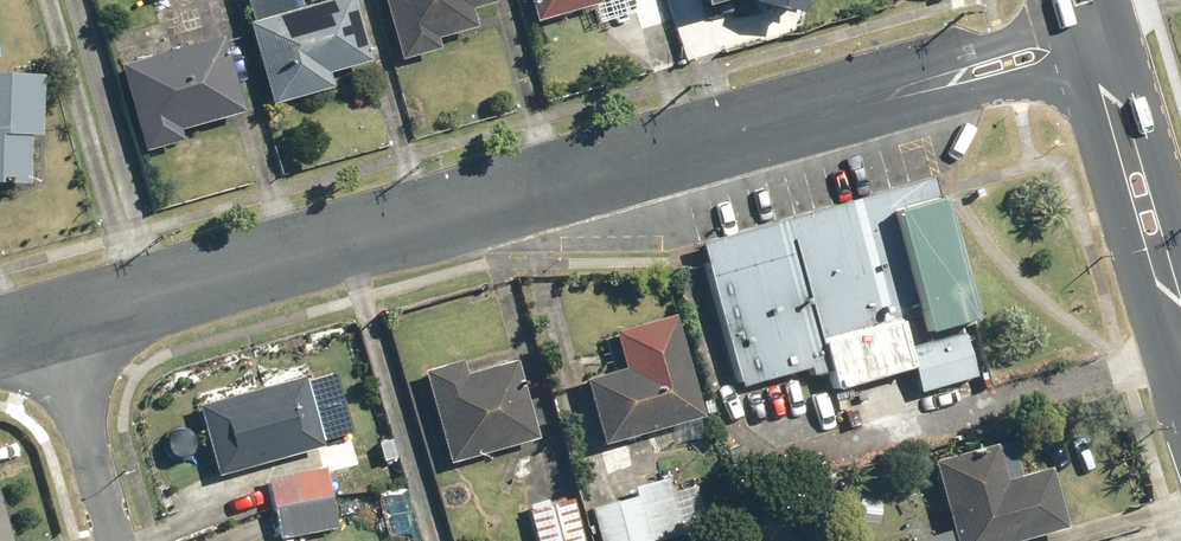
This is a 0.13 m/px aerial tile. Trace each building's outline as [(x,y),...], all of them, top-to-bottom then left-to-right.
[(246,24),(271,105),(328,88),(324,77),(368,64),(349,0),(325,0),(246,24)] [(397,61),(434,51),(431,38),(472,27),(468,10),(493,3),(492,0),(381,0),(397,61)] [(531,22),(593,5),(598,25),(639,13),(635,0),(525,0),(531,22)] [(696,9),(726,0),(693,0),(696,9)] [(751,3),(796,15),(799,1),(810,4),(812,0),(751,0),(751,3)] [(218,39),(117,67),(141,152),(182,140),(180,132),(240,115),(218,39)] [(0,76),(0,186),(26,187),(29,137),(39,138),(41,77),(0,76)] [(925,182),(695,244),(735,390),(824,366),(834,403),(975,365),(925,182)] [(624,370),(583,381),(602,446),(703,418),(675,317),(614,334),(624,370)] [(504,352),(423,372),(446,462),(535,440),(525,400),(516,402),(504,352)] [(303,378),(198,406),(216,476),(321,448),(303,378)] [(934,466),(953,540),(1020,540),(1063,530),(1047,470),(1004,482),(995,450),(934,466)] [(326,470),(267,479),(277,540),(335,532),(326,470)] [(589,512),(598,540),(662,540),(679,536),(662,480),(632,489),(635,497),(589,512)] [(525,510),(534,540),(585,540),(571,496),(525,510)]
